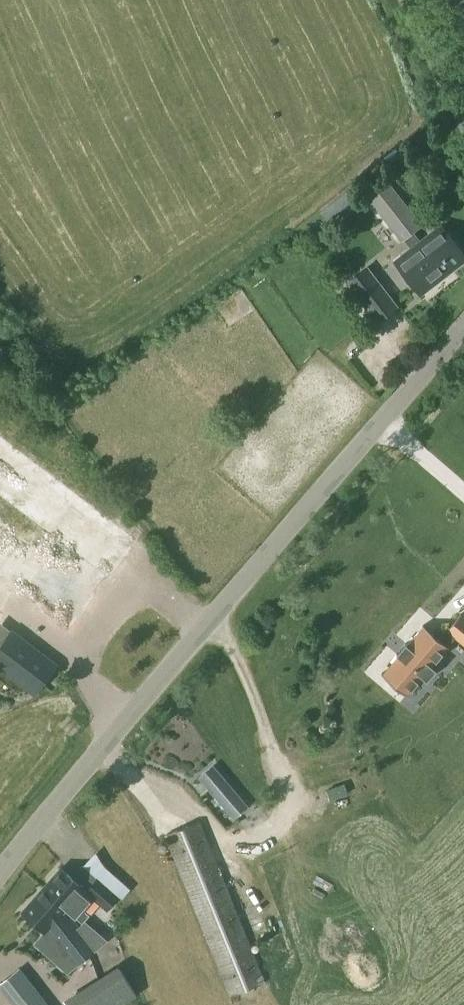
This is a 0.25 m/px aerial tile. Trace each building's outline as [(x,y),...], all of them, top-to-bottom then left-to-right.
[(364,196),(401,242),(422,225),(385,179),(364,196)] [(347,192),(319,213),(329,226),(357,205),(347,192)] [(463,261),(463,257),(441,227),(396,262),(421,294),(463,261)] [(377,324),(397,307),(366,267),(345,283),(377,324)] [(0,441),(0,498),(105,576),(133,539),(0,441)] [(16,593),(46,550),(0,519),(0,583),(16,593)] [(381,674),(407,697),(408,696),(407,695),(422,677),(427,680),(435,670),(431,666),(447,648),(448,649),(449,648),(447,647),(455,637),(463,645),(463,619),(460,615),(446,631),(447,632),(448,631),(449,632),(441,642),(422,626),(422,627),(423,628),(407,646),(405,644),(396,654),(399,656),(383,675),(382,673),(381,674)] [(32,692),(47,660),(0,639),(0,677),(32,692)] [(296,735),(284,739),(290,755),(302,751),(296,735)] [(213,766),(199,778),(232,818),(247,806),(213,766)] [(165,837),(169,847),(230,996),(264,983),(199,823),(165,837)] [(382,850),(362,861),(366,870),(387,859),(382,850)] [(60,869),(42,889),(66,909),(82,923),(89,915),(82,909),(91,899),(107,911),(119,897),(82,865),(70,878),(60,869)] [(76,966),(95,951),(64,911),(66,909),(42,889),(21,913),(45,934),(48,931),(76,966)] [(119,969),(119,968),(64,1001),(65,1002),(67,1004),(123,1004),(136,997),(119,969)] [(34,991),(17,1004),(46,1004),(34,991)]
